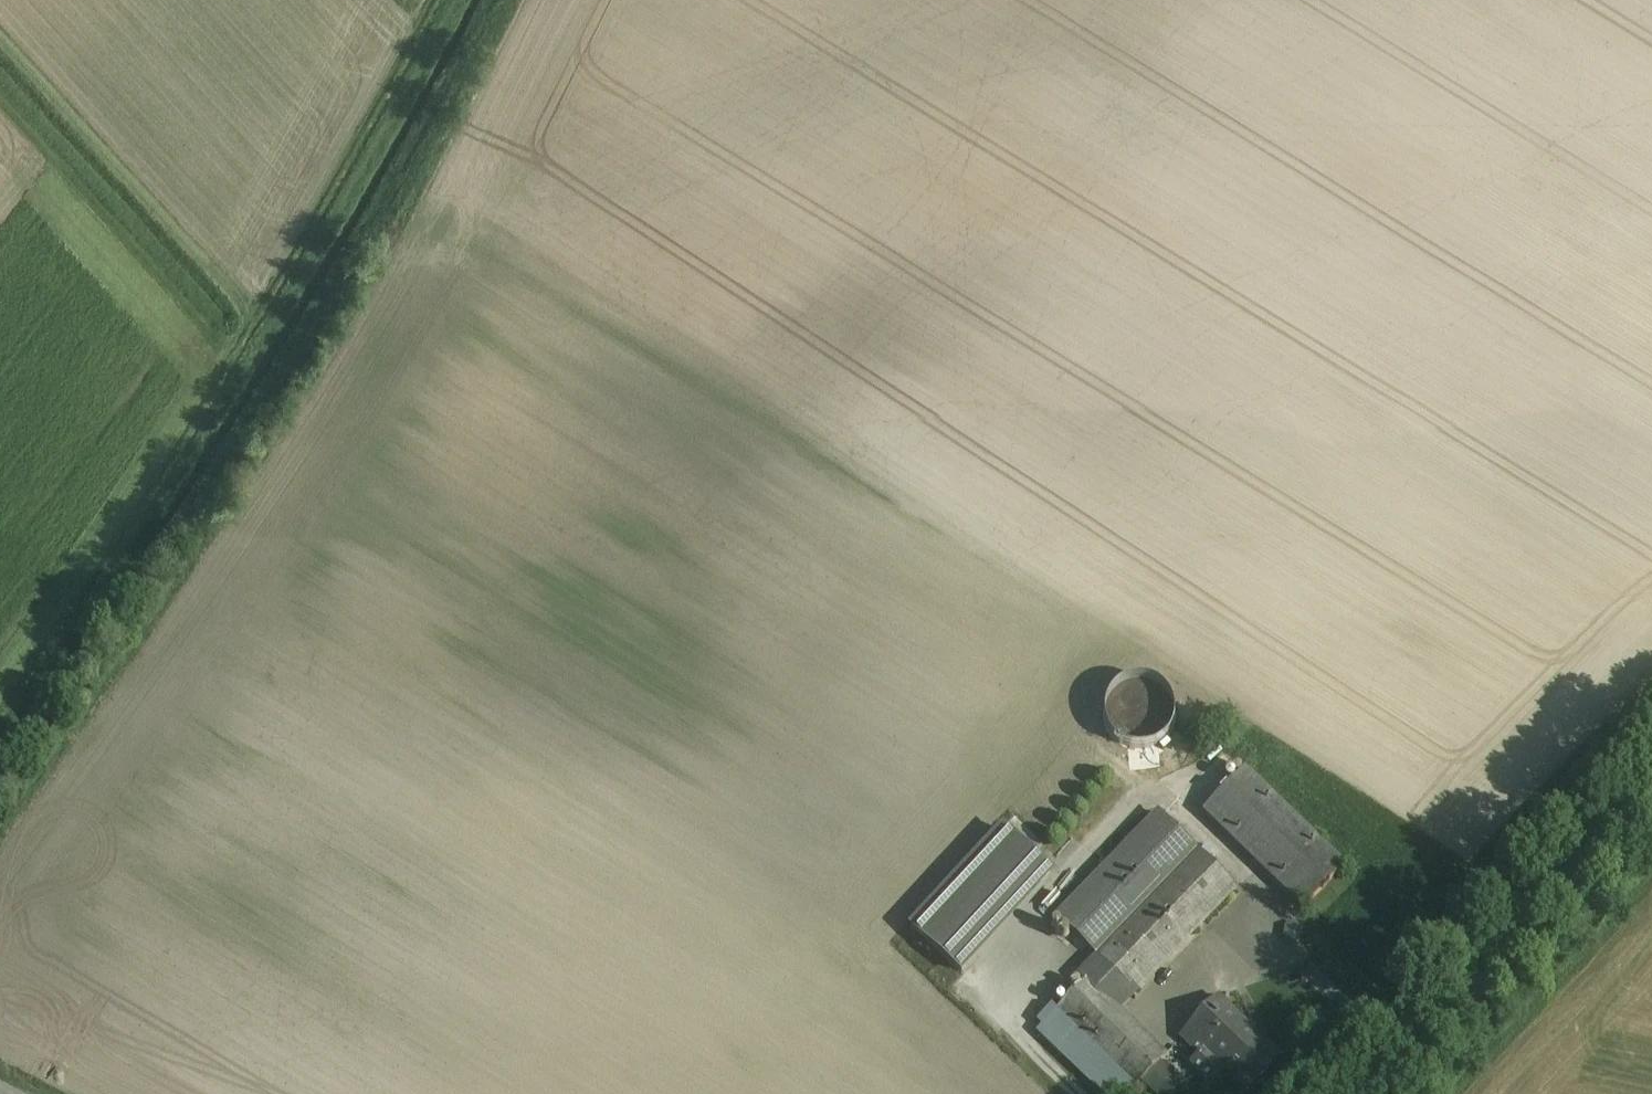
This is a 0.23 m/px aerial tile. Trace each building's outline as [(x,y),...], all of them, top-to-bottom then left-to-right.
[(1233,754),(1187,803),(1314,920),(1359,870),(1233,754)] [(1090,945),(1121,975),(1213,878),(1158,827),(1066,923),(1090,945)] [(980,992),(1042,931),(1017,906),(956,968),(980,992)] [(1029,1010),(1118,1093),(1157,1093),(1180,1070),(1101,995),(1121,975),(1090,945),(1029,1010)] [(1247,1091),(1279,1058),(1219,1000),(1182,1039),(1201,1056),(1192,1066),(1211,1084),(1225,1070),(1247,1091)]
